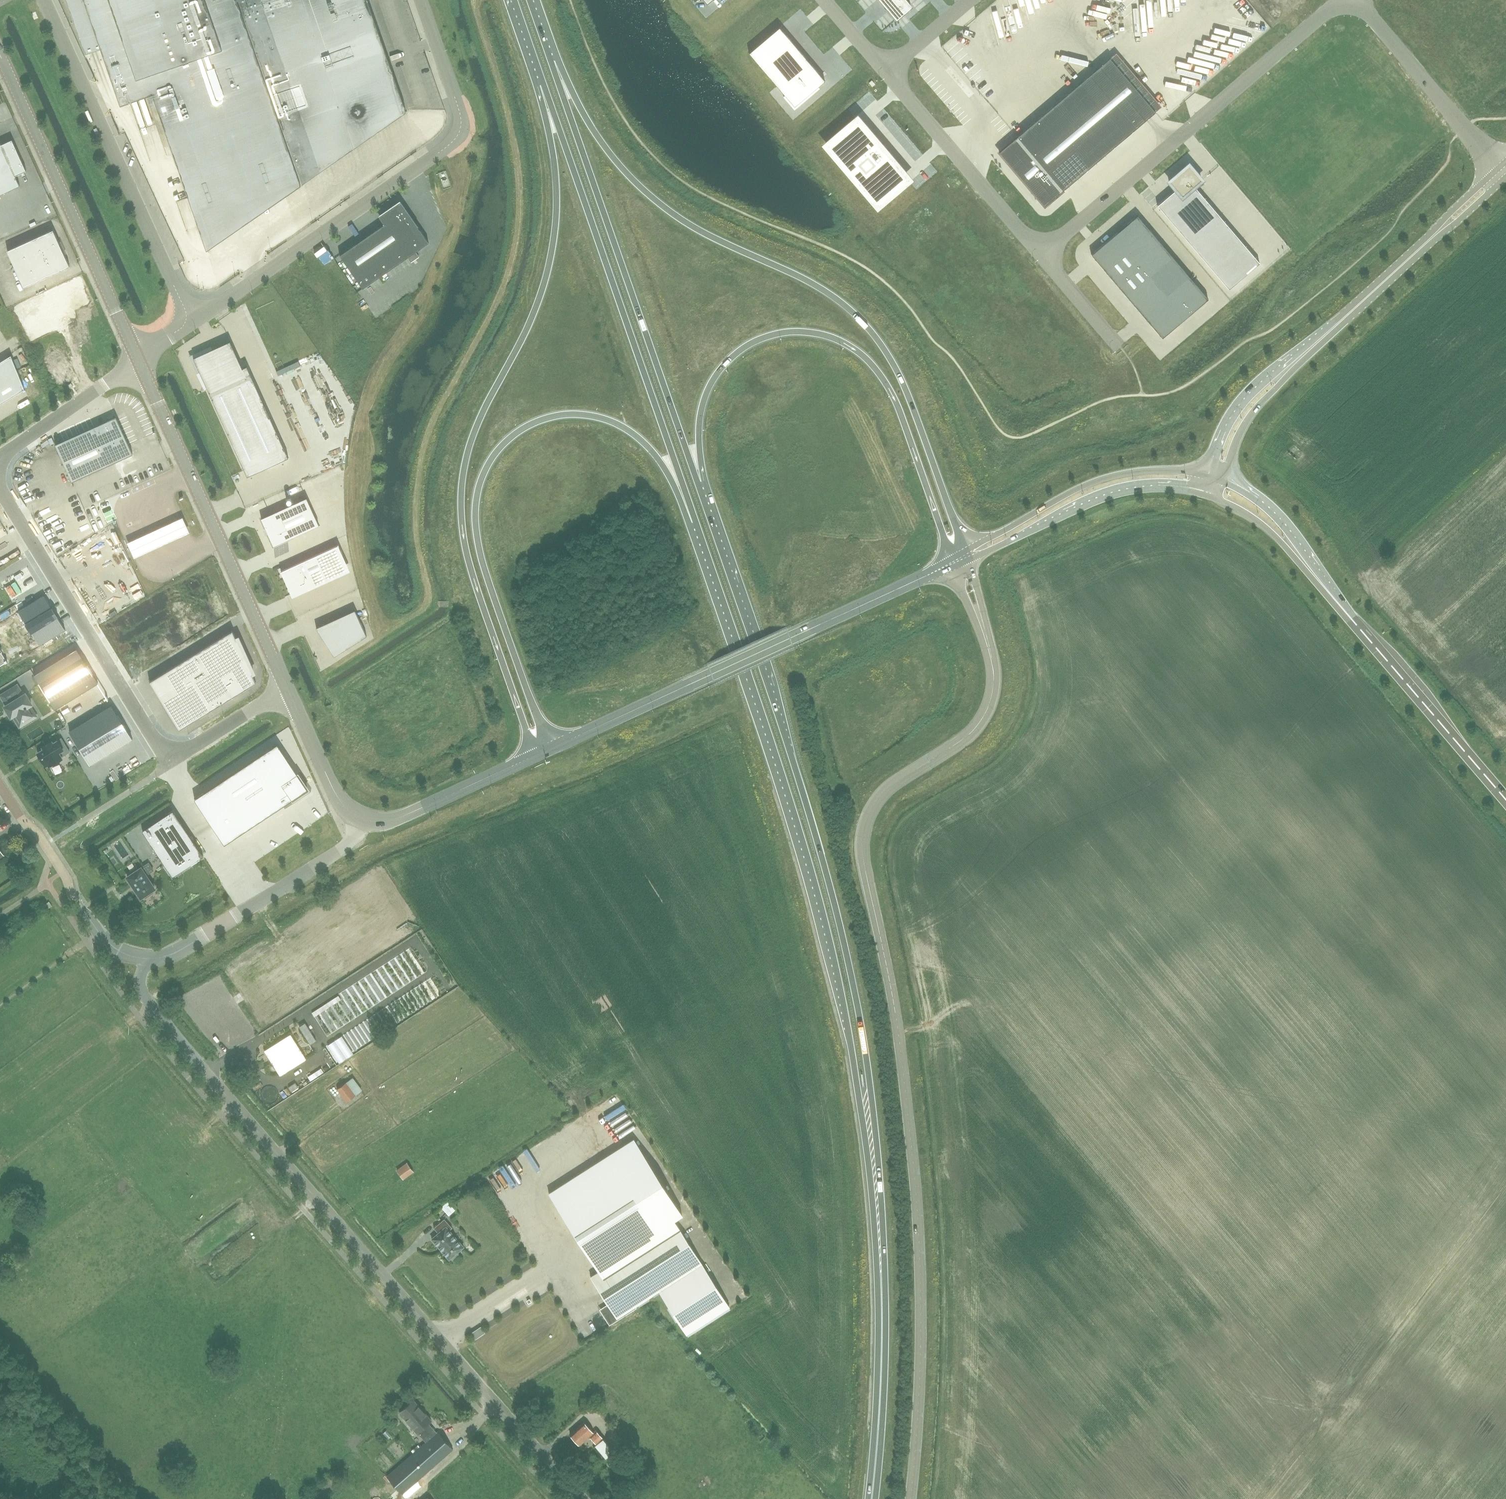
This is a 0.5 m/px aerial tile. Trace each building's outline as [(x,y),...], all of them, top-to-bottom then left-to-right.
[(71,14),(85,53),(89,52),(101,48),(121,104),(133,100),(155,163),(175,157),(207,249),(302,184),(354,147),(405,111),(367,0),(67,0),(71,14)] [(896,20),(912,7),(906,0),(879,0),(896,20)] [(779,27),(749,53),(795,107),(825,80),(779,27)] [(1110,58),(999,152),(1045,206),(1156,112),(1110,58)] [(857,120),(827,145),(877,205),(908,179),(857,120)] [(19,186),(15,176),(25,171),(11,140),(1,145),(0,144),(0,194),(19,186)] [(1176,189),(1157,205),(1229,289),(1260,263),(1195,186),(1202,180),(1188,164),(1169,181),(1176,189)] [(296,210),(318,198),(315,193),(293,205),(296,210)] [(340,255),(300,280),(353,365),(393,340),(362,288),(408,257),(416,252),(426,245),(428,243),(424,236),(400,202),(380,216),(385,224),(340,255)] [(1137,215),(1091,254),(1162,338),(1209,299),(1137,215)] [(24,287),(70,267),(53,230),(7,251),(24,287)] [(73,284),(19,309),(52,382),(101,350),(104,347),(105,346),(105,344),(105,342),(106,341),(105,340),(104,338),(82,288),(80,285),(79,284),(78,284),(75,284),(73,284)] [(230,340),(212,349),(193,357),(207,388),(247,477),(289,458),(247,365),(242,368),(230,340)] [(0,362),(0,404),(25,389),(11,355),(0,362)] [(133,454),(116,417),(55,445),(72,482),(133,454)] [(307,498),(261,519),(273,546),(319,525),(307,498)] [(127,543),(134,557),(189,532),(183,517),(127,543)] [(16,550),(0,524),(0,560),(16,550)] [(338,545),(281,571),(282,573),(285,572),(294,592),(345,569),(336,549),(339,547),(338,545)] [(0,587),(0,592),(9,605),(32,590),(21,573),(0,587)] [(65,629),(44,594),(18,610),(39,645),(65,629)] [(147,620),(121,636),(143,672),(149,682),(179,730),(256,683),(252,674),(254,673),(238,638),(236,639),(233,630),(227,619),(218,599),(214,602),(210,594),(152,628),(147,620)] [(355,610),(316,628),(328,646),(334,656),(366,636),(355,610)] [(77,649),(34,676),(55,710),(98,684),(77,649)] [(7,705),(5,707),(11,717),(13,716),(18,723),(23,720),(26,719),(26,718),(30,716),(26,710),(27,709),(26,707),(30,705),(32,704),(25,694),(23,695),(21,692),(16,695),(16,696),(14,698),(13,697),(5,702),(7,705)] [(113,705),(71,731),(91,764),(133,739),(113,705)] [(45,749),(38,753),(46,766),(48,764),(49,766),(61,758),(61,757),(69,752),(61,739),(53,744),(52,742),(44,747),(45,749)] [(225,844),(308,789),(277,744),(194,799),(225,844)] [(203,856),(173,810),(142,831),(173,876),(203,856)] [(153,860),(128,877),(141,897),(144,895),(146,898),(153,893),(152,890),(155,888),(149,880),(161,872),(153,860)] [(305,1023),(299,1027),(310,1044),(316,1041),(305,1023)] [(351,1048),(363,1046),(359,1027),(347,1030),(351,1048)] [(300,1043),(305,1039),(299,1031),(294,1034),(300,1043)] [(343,1048),(348,1045),(342,1033),(337,1035),(343,1048)] [(294,1040),(268,1056),(280,1075),(306,1059),(294,1040)] [(325,1051),(333,1064),(340,1059),(332,1046),(325,1051)] [(322,1069),(324,1074),(332,1070),(329,1065),(322,1069)] [(298,1087),(295,1082),(288,1087),(291,1091),(298,1087)] [(337,1089),(346,1102),(355,1095),(346,1083),(337,1089)] [(634,1138),(548,1193),(598,1271),(590,1276),(609,1305),(605,1308),(604,1312),(610,1322),(658,1291),(686,1334),(729,1307),(701,1263),(674,1221),(683,1215),(667,1190),(634,1138)] [(397,1170),(403,1178),(412,1171),(407,1163),(397,1170)] [(22,1192),(16,1187),(12,1191),(18,1197),(22,1192)] [(29,1199),(22,1192),(18,1197),(25,1204),(29,1199)] [(453,1215),(459,1210),(452,1201),(445,1207),(453,1215)] [(445,1226),(431,1239),(449,1259),(451,1257),(452,1258),(458,1254),(457,1252),(463,1247),(449,1230),(452,1227),(444,1218),(441,1221),(445,1226)] [(9,1265),(13,1270),(31,1255),(26,1250),(9,1265)] [(484,1332),(481,1327),(472,1333),(475,1338),(484,1332)] [(413,1400),(399,1412),(425,1442),(387,1476),(402,1493),(453,1449),(437,1431),(436,1433),(427,1424),(431,1420),(413,1400)] [(596,1444),(595,1444),(606,1457),(613,1451),(602,1438),(595,1430),(593,1432),(583,1421),(570,1433),(580,1444),(589,1436),(596,1444)] [(624,1452),(628,1456),(634,1451),(627,1442),(619,1450),(622,1454),(624,1452)]
